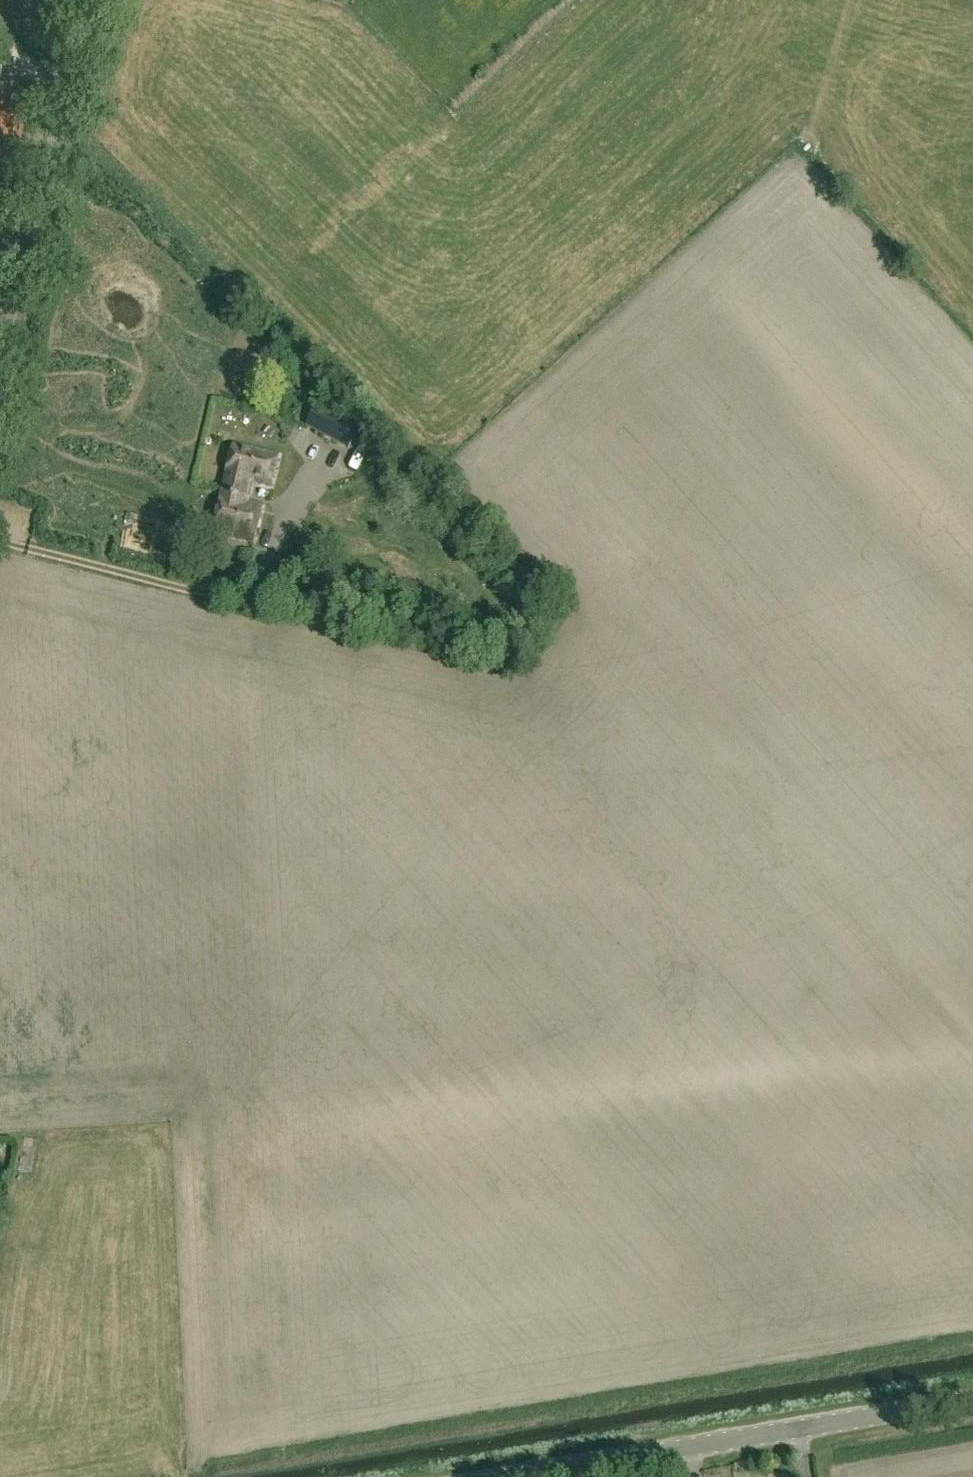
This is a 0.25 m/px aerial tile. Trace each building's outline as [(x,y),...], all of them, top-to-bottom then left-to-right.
[(319,404),(307,426),(349,449),(363,426),(319,404)] [(235,442),(214,531),(256,541),(265,503),(244,498),(245,491),(249,492),(252,480),(269,484),(277,452),(235,442)]
